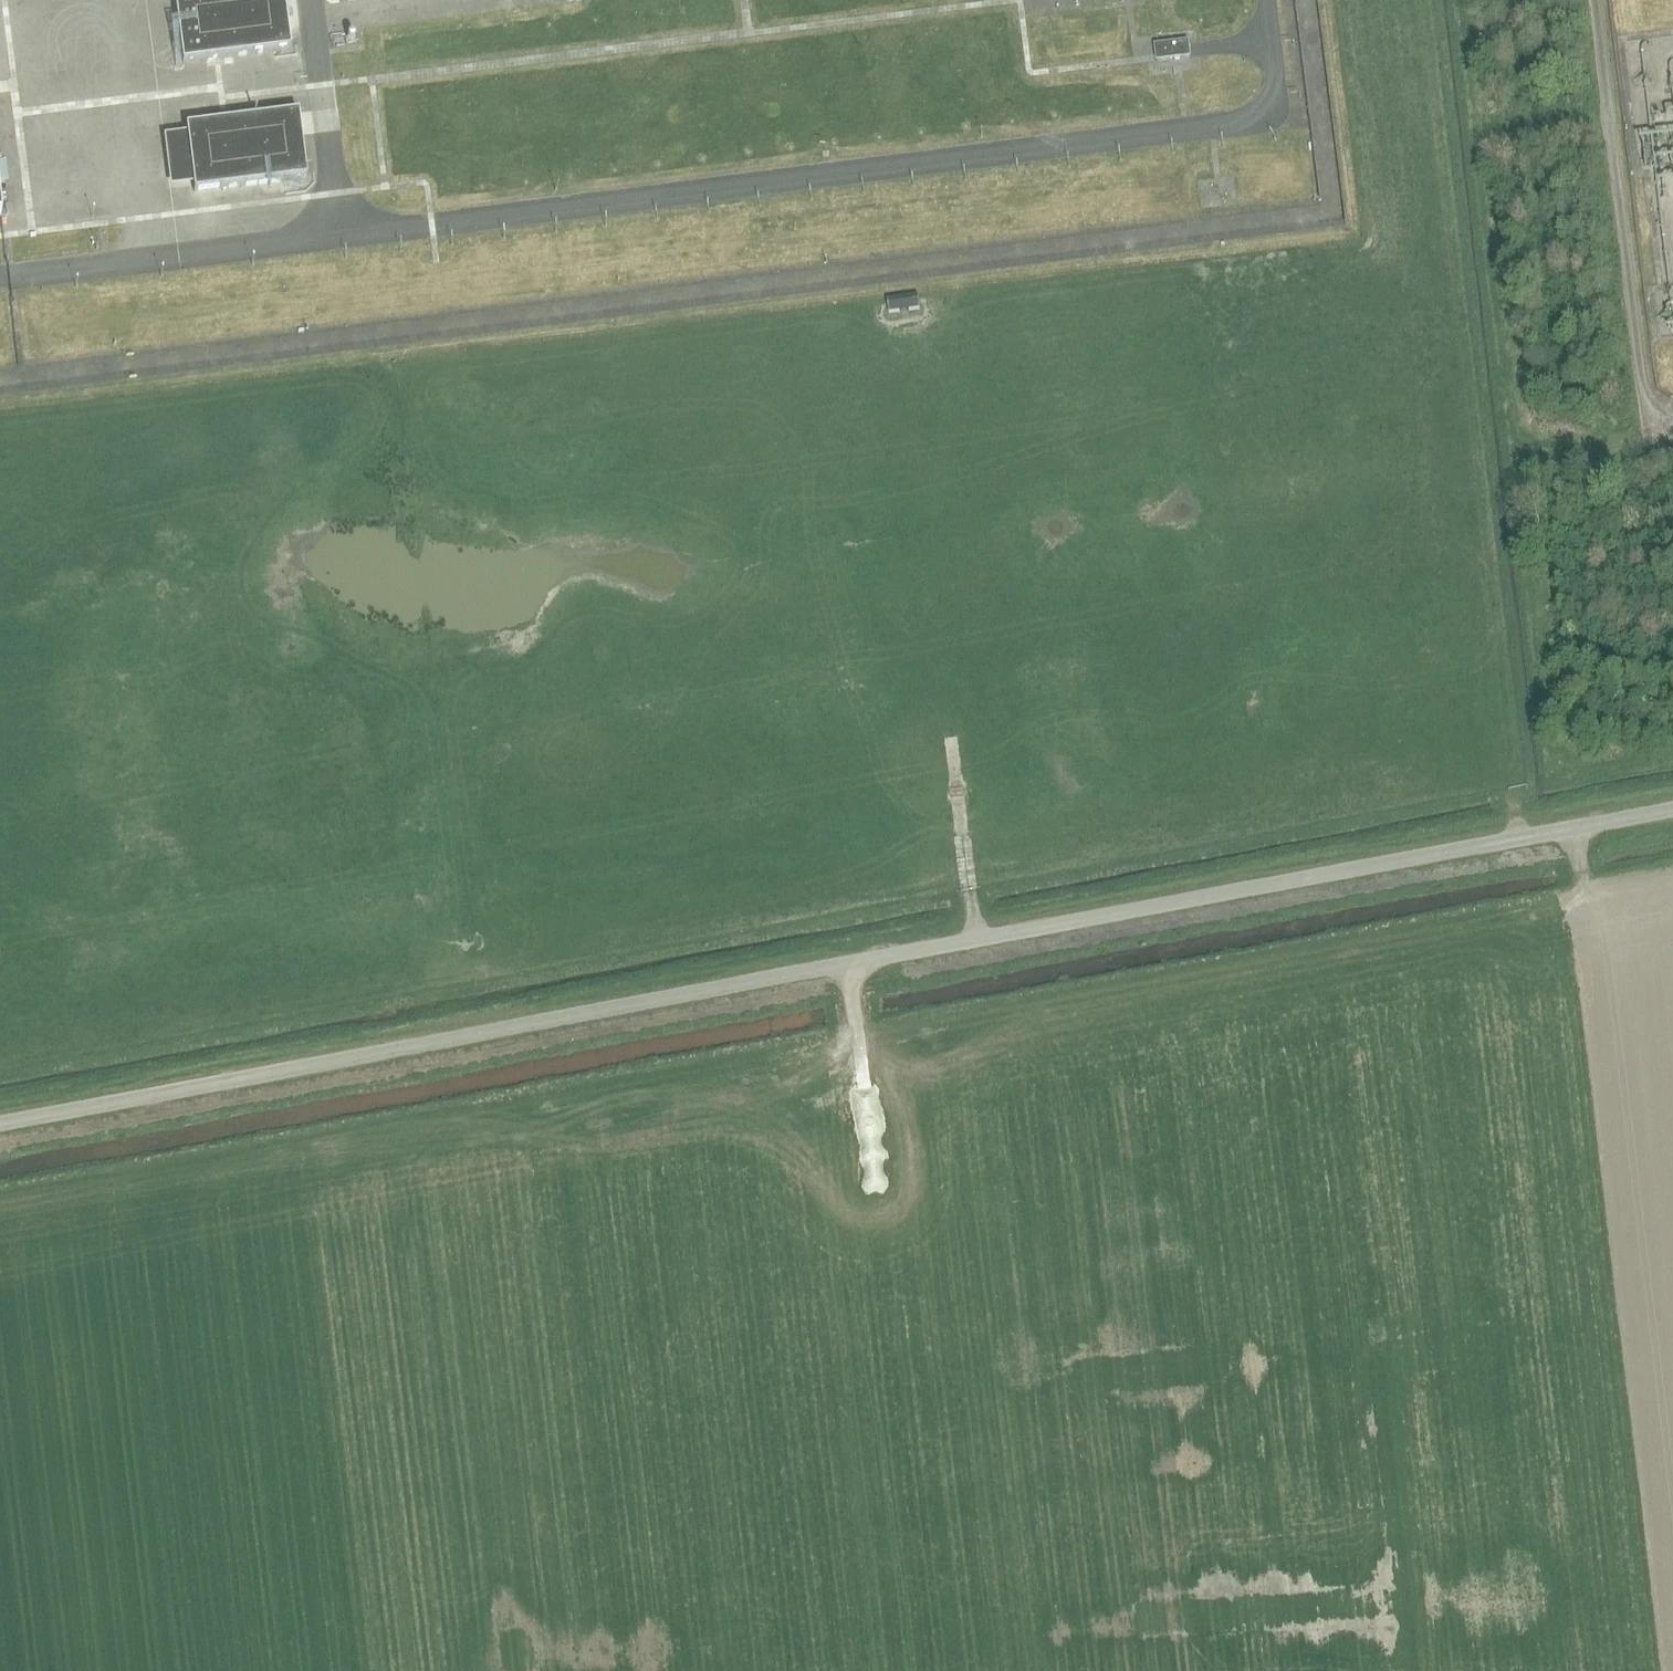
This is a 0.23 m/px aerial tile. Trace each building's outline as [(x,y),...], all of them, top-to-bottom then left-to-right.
[(183,44),(289,30),(286,0),(176,0),(183,44)] [(1161,60),(1194,56),(1192,41),(1159,45),(1161,60)] [(298,112),(186,126),(187,134),(192,178),(193,185),(194,192),(306,178),(298,112)]
